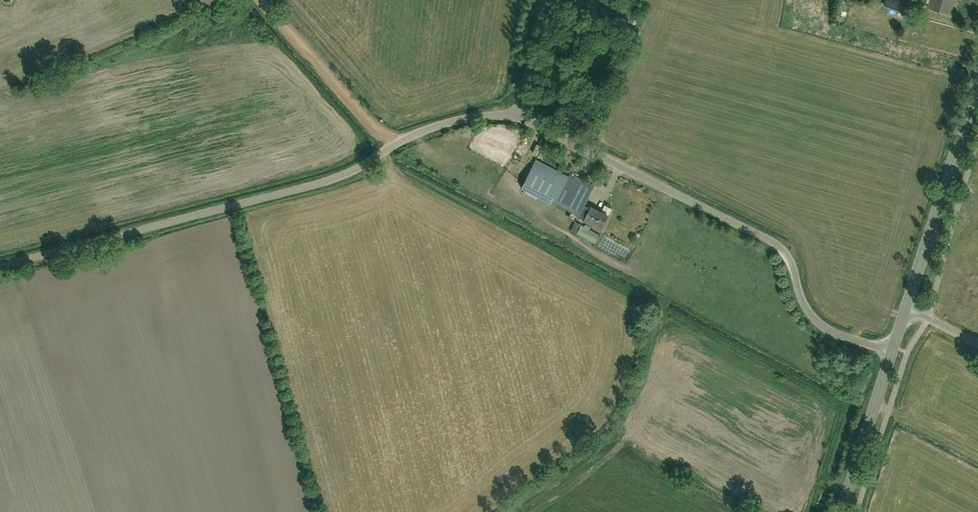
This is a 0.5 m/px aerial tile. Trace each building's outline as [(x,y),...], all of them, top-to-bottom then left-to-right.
[(899,12),(902,0),(894,0),(891,9),(899,12)] [(954,0),(930,0),(928,8),(950,14),(954,0)] [(524,181),(520,188),(551,204),(552,201),(578,215),(592,189),(573,179),(535,159),(524,181)] [(584,205),(578,217),(601,229),(608,216),(591,207),(590,208),(584,205)] [(573,230),(595,240),(600,229),(578,220),(573,230)] [(625,256),(629,248),(607,238),(604,247),(625,256)]
